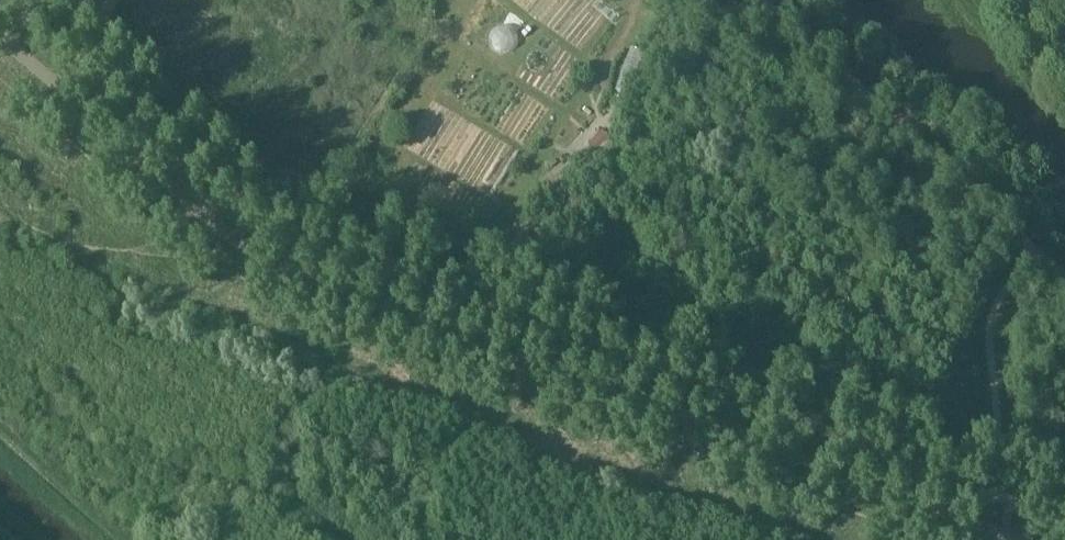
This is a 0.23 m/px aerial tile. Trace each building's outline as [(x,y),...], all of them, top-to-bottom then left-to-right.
[(648,54),(630,48),(616,89),(634,95),(648,54)] [(602,132),(589,144),(597,152),(610,140),(602,132)]
